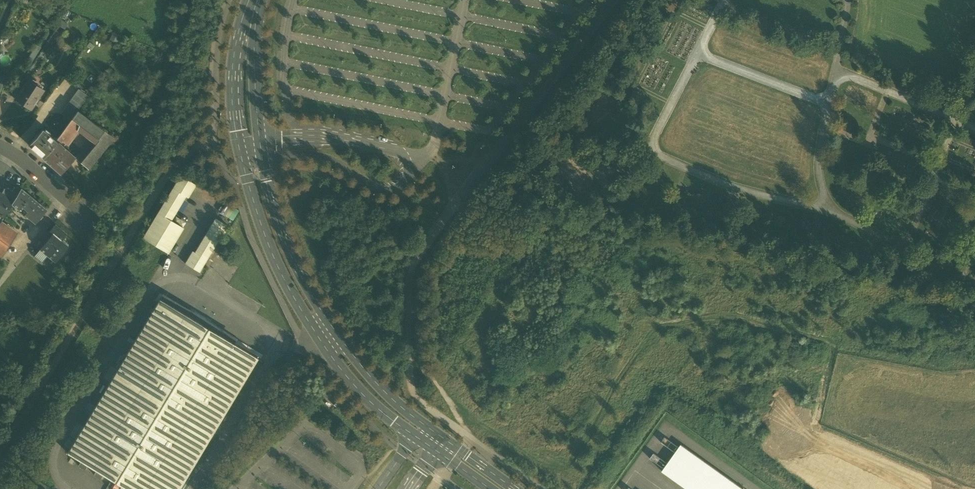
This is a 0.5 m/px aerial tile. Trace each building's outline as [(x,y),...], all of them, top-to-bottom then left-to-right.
[(16,98),(15,100),(30,110),(44,90),(29,80),(23,88),(16,98)] [(13,82),(6,92),(11,95),(18,85),(13,82)] [(18,85),(11,95),(16,98),(23,88),(18,85)] [(88,96),(78,89),(75,94),(85,101),(88,96)] [(85,101),(75,94),(71,99),(81,106),(85,101)] [(81,106),(71,99),(68,103),(77,110),(81,106)] [(77,110),(68,103),(64,108),(74,115),(77,110)] [(74,115),(64,108),(61,113),(70,120),(74,115)] [(86,116),(77,110),(57,142),(63,147),(78,127),(84,118),(86,116)] [(114,139),(84,118),(78,127),(98,143),(79,165),(87,170),(114,139)] [(57,142),(43,129),(28,145),(43,158),(57,142)] [(63,147),(57,142),(43,158),(61,173),(62,171),(75,157),(63,147)] [(143,237),(168,253),(185,227),(172,220),(187,196),(189,197),(196,184),(181,174),(143,237)] [(12,190),(8,198),(14,201),(20,191),(14,187),(12,190)] [(12,190),(8,188),(4,189),(1,194),(8,198),(12,190)] [(46,210),(21,189),(20,191),(14,201),(12,204),(35,223),(46,210)] [(0,193),(0,217),(3,218),(12,204),(14,201),(8,198),(1,194),(0,193)] [(193,250),(185,263),(200,271),(230,226),(216,218),(195,251),(193,250)] [(0,222),(0,223),(0,256),(2,257),(16,234),(0,222)] [(67,234),(55,225),(48,233),(51,236),(54,232),(63,239),(67,234)] [(54,232),(51,236),(40,250),(55,262),(68,246),(61,241),(63,239),(54,232)] [(159,299),(65,454),(123,488),(178,488),(258,358),(159,299)] [(675,452),(679,447),(665,437),(661,443),(675,452)] [(662,470),(688,488),(742,488),(680,445),(679,447),(675,452),(667,463),(664,468),(662,470)] [(664,468),(667,463),(654,453),(650,458),(664,468)]
